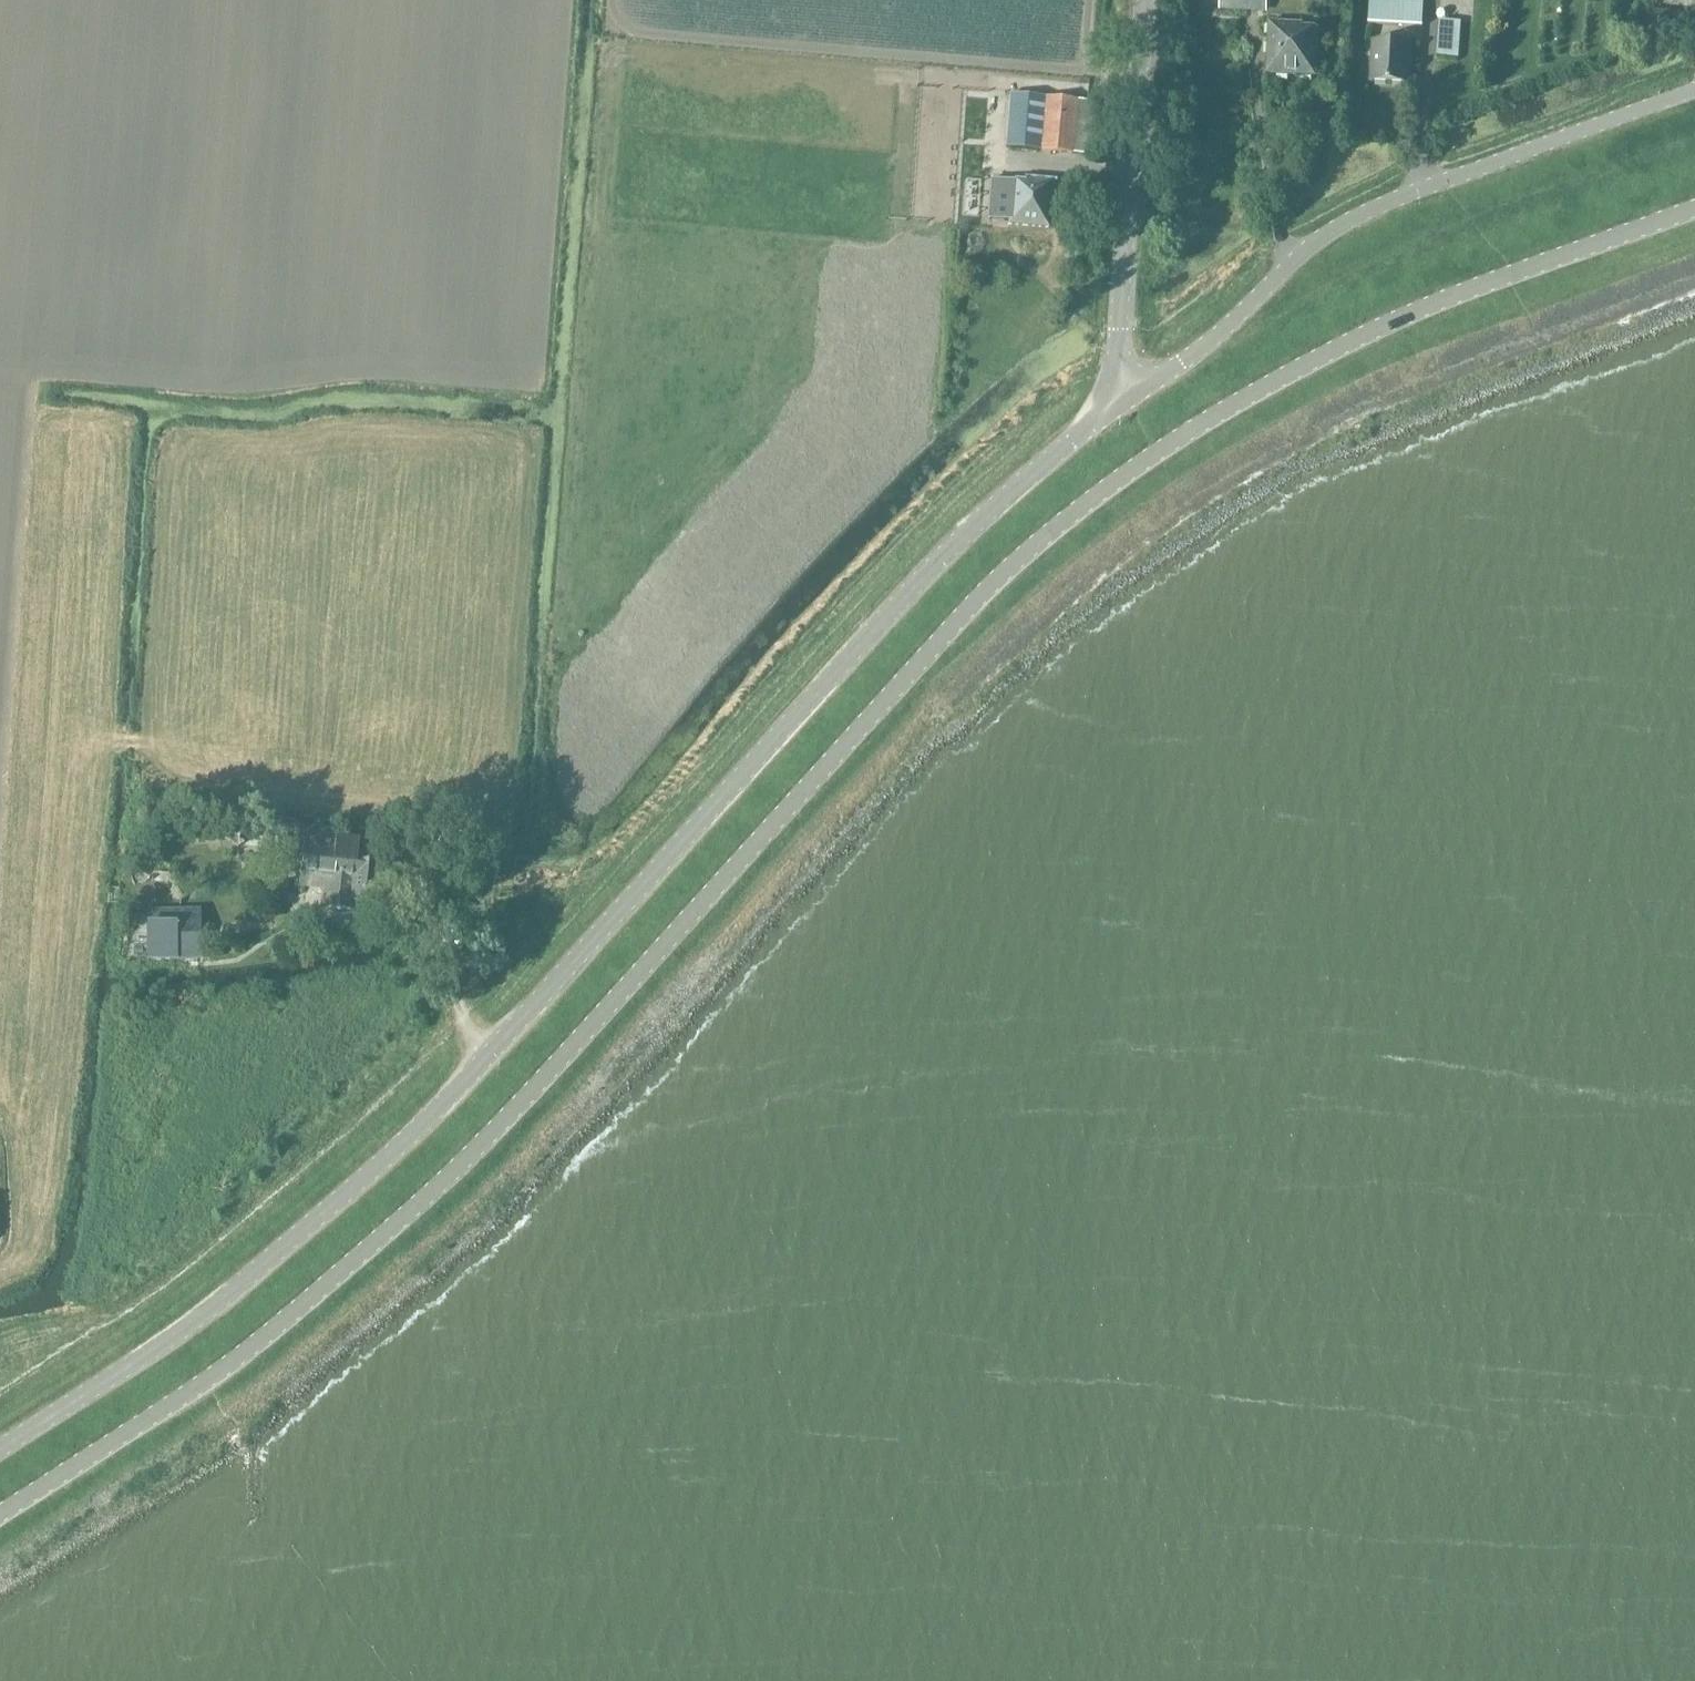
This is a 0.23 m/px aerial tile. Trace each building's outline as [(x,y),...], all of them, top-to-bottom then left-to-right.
[(1266,12),(1266,0),(1222,0),(1222,9),(1266,12)] [(1369,25),(1372,26),(1422,28),(1423,3),(1370,1),(1369,25)] [(1458,57),(1460,21),(1440,20),(1438,56),(1458,57)] [(1268,75),(1317,77),(1319,30),(1304,30),(1305,25),(1270,23),(1268,75)] [(1371,82),(1408,84),(1410,45),(1373,43),(1371,82)] [(1007,149),(1089,156),(1094,103),(1011,96),(1007,149)] [(1007,222),(1047,226),(1050,200),(1055,200),(1057,182),(1028,179),(1028,182),(1011,181),(1007,222)] [(279,824),(277,854),(277,863),(278,867),(279,870),(281,872),(331,877),(328,906),(349,909),(350,902),(376,903),(377,890),(386,891),(390,882),(380,876),(382,859),(387,849),(388,846),(388,842),(359,839),(359,837),(337,835),(338,829),(279,824)] [(147,947),(147,962),(174,961),(173,923),(148,924),(147,936),(146,937),(145,938),(144,939),(144,940),(144,941),(144,942),(144,943),(145,945),(145,946),(146,947),(147,947)]
